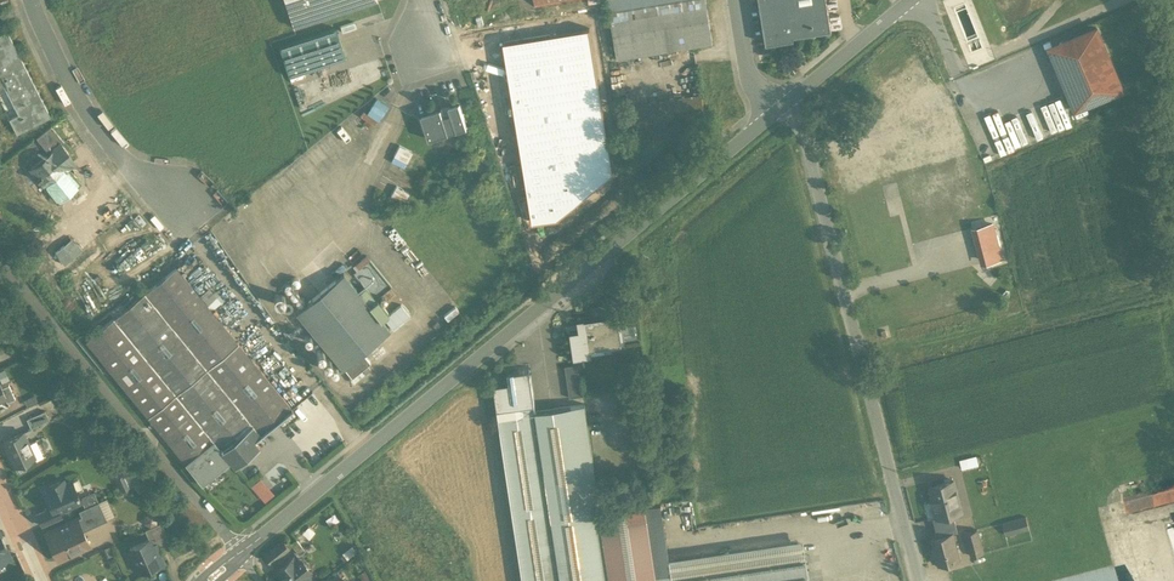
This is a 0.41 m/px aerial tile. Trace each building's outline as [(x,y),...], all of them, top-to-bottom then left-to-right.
[(293,26),(372,0),(284,0),(293,26)] [(618,68),(635,65),(633,55),(712,42),(706,0),(607,0),(618,68)] [(769,38),(831,29),(826,0),(762,0),(769,38)] [(335,27),(278,46),(288,75),(345,57),(335,27)] [(1096,27),(1050,47),(1075,108),(1121,88),(1096,27)] [(0,33),(0,74),(22,62),(6,30),(0,33)] [(0,74),(0,87),(3,86),(17,113),(9,117),(16,133),(50,117),(22,62),(0,74)] [(377,97),(368,112),(380,119),(389,104),(377,97)] [(441,110),(421,117),(429,139),(448,132),(456,129),(456,130),(467,126),(459,104),(449,108),(451,113),(443,115),(441,110)] [(51,125),(36,137),(48,152),(60,143),(61,143),(64,141),(51,125)] [(48,152),(30,166),(37,175),(36,176),(37,178),(39,177),(57,199),(78,182),(60,159),(68,152),(61,143),(60,143),(48,152)] [(406,166),(413,149),(399,144),(392,160),(406,166)] [(396,185),(392,196),(405,201),(409,190),(396,185)] [(199,294),(176,266),(85,339),(201,481),(227,460),(232,467),(257,446),(252,440),(292,408),(207,304),(216,297),(208,287),(199,294)] [(358,291),(342,272),(295,311),(342,367),(343,366),(362,351),(389,329),(380,318),(402,300),(391,286),(375,299),(364,285),(358,291)] [(579,329),(570,330),(574,357),(592,354),(590,345),(621,340),(624,340),(620,314),(618,315),(617,313),(584,318),(583,313),(576,314),(579,329)] [(621,340),(590,345),(592,354),(606,352),(605,346),(622,343),(621,340)] [(362,351),(343,366),(351,375),(369,360),(362,351)] [(578,363),(565,365),(569,397),(583,395),(578,363)] [(513,367),(513,371),(507,372),(508,378),(493,380),(494,388),(497,409),(500,429),(522,580),(561,580),(535,411),(528,365),(513,367)] [(15,398),(8,384),(2,387),(6,396),(4,397),(7,402),(15,398)] [(535,411),(561,580),(610,580),(600,512),(584,403),(535,411)] [(45,410),(26,418),(30,427),(48,418),(45,410)] [(23,431),(3,440),(14,465),(16,470),(19,471),(25,468),(26,465),(26,464),(24,461),(34,456),(28,443),(23,431)] [(35,440),(28,443),(34,456),(24,461),(26,464),(43,456),(35,440)] [(132,469),(123,473),(129,486),(137,482),(132,469)] [(123,473),(116,476),(122,489),(129,486),(123,473)] [(266,501),(275,492),(261,476),(252,485),(266,501)] [(62,479),(47,486),(49,490),(44,492),(47,500),(48,499),(51,505),(55,503),(58,510),(81,499),(81,497),(77,490),(76,491),(71,480),(64,483),(62,479)] [(953,479),(930,485),(931,488),(928,490),(930,497),(933,498),(938,515),(938,516),(953,513),(962,510),(953,479)] [(1122,501),(1126,515),(1173,502),(1173,487),(1122,501)] [(93,492),(81,497),(81,499),(84,506),(97,500),(93,492)] [(84,506),(78,509),(81,515),(76,517),(82,529),(106,518),(98,500),(84,506)] [(51,505),(36,511),(42,525),(61,516),(58,510),(55,503),(51,505)] [(600,512),(610,580),(656,580),(656,577),(672,575),(661,503),(624,508),(620,509),(600,512)] [(158,522),(157,512),(144,513),(145,524),(158,522)] [(953,513),(938,516),(938,515),(932,517),(937,536),(953,532),(953,533),(958,532),(953,513)] [(1025,516),(1002,523),(1006,536),(1029,529),(1025,516)] [(76,517),(47,531),(52,541),(50,542),(58,559),(89,544),(82,529),(76,517)] [(161,521),(144,529),(148,538),(149,538),(152,544),(166,537),(161,521)] [(976,530),(967,532),(974,557),(982,555),(976,530)] [(937,536),(931,538),(936,554),(933,554),(936,564),(938,564),(939,566),(960,560),(953,533),(953,532),(937,536)] [(9,556),(0,536),(0,560),(9,556)] [(148,538),(129,547),(139,570),(160,561),(152,544),(149,538),(148,538)] [(282,539),(263,554),(270,563),(289,548),(282,539)] [(296,539),(291,544),(299,555),(305,550),(296,539)] [(293,556),(276,570),(285,580),(302,580),(309,576),(293,556)] [(672,578),(672,575),(656,577),(656,580),(809,580),(806,558),(672,578)] [(1066,580),(1067,580),(1117,580),(1114,568),(1066,580)]
